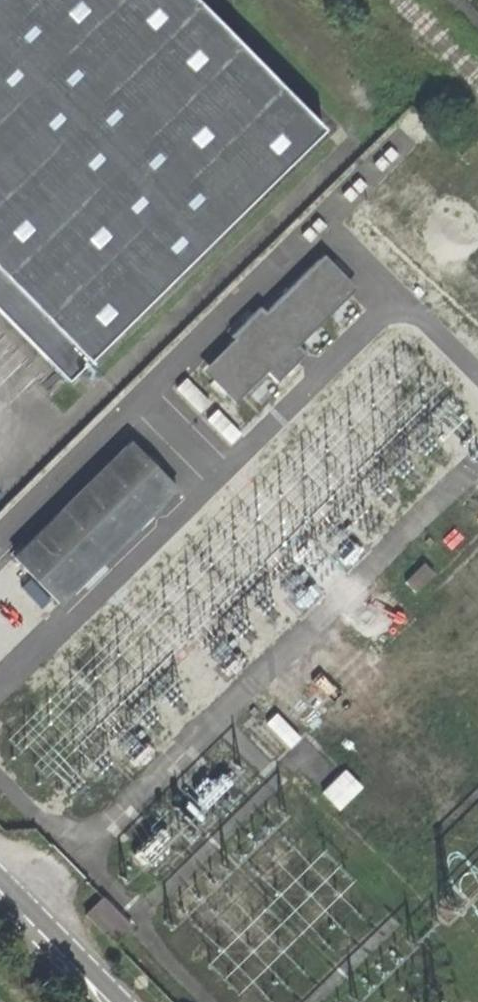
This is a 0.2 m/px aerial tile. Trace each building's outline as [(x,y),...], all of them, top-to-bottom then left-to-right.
[(320,130),(193,0),(0,0),(0,315),(65,381),(320,130)] [(221,0),(201,0),(211,9),(221,0)] [(388,225),(409,206),(391,186),(370,205),(388,225)] [(233,338),(202,368),(234,401),(268,368),(277,378),(302,353),(295,346),(354,288),(323,256),(265,313),(259,308),(231,336),(233,338)] [(185,377),(174,387),(197,412),(209,401),(185,377)] [(216,408),(205,419),(228,443),(239,432),(216,408)] [(183,479),(140,432),(10,559),(55,604),(183,479)] [(434,574),(423,562),(403,582),(415,593),(434,574)] [(298,736),(275,712),(264,723),(287,747),(298,736)] [(362,787),(343,769),(320,793),(338,811),(362,787)] [(101,896),(85,911),(114,941),(130,926),(101,896)]
